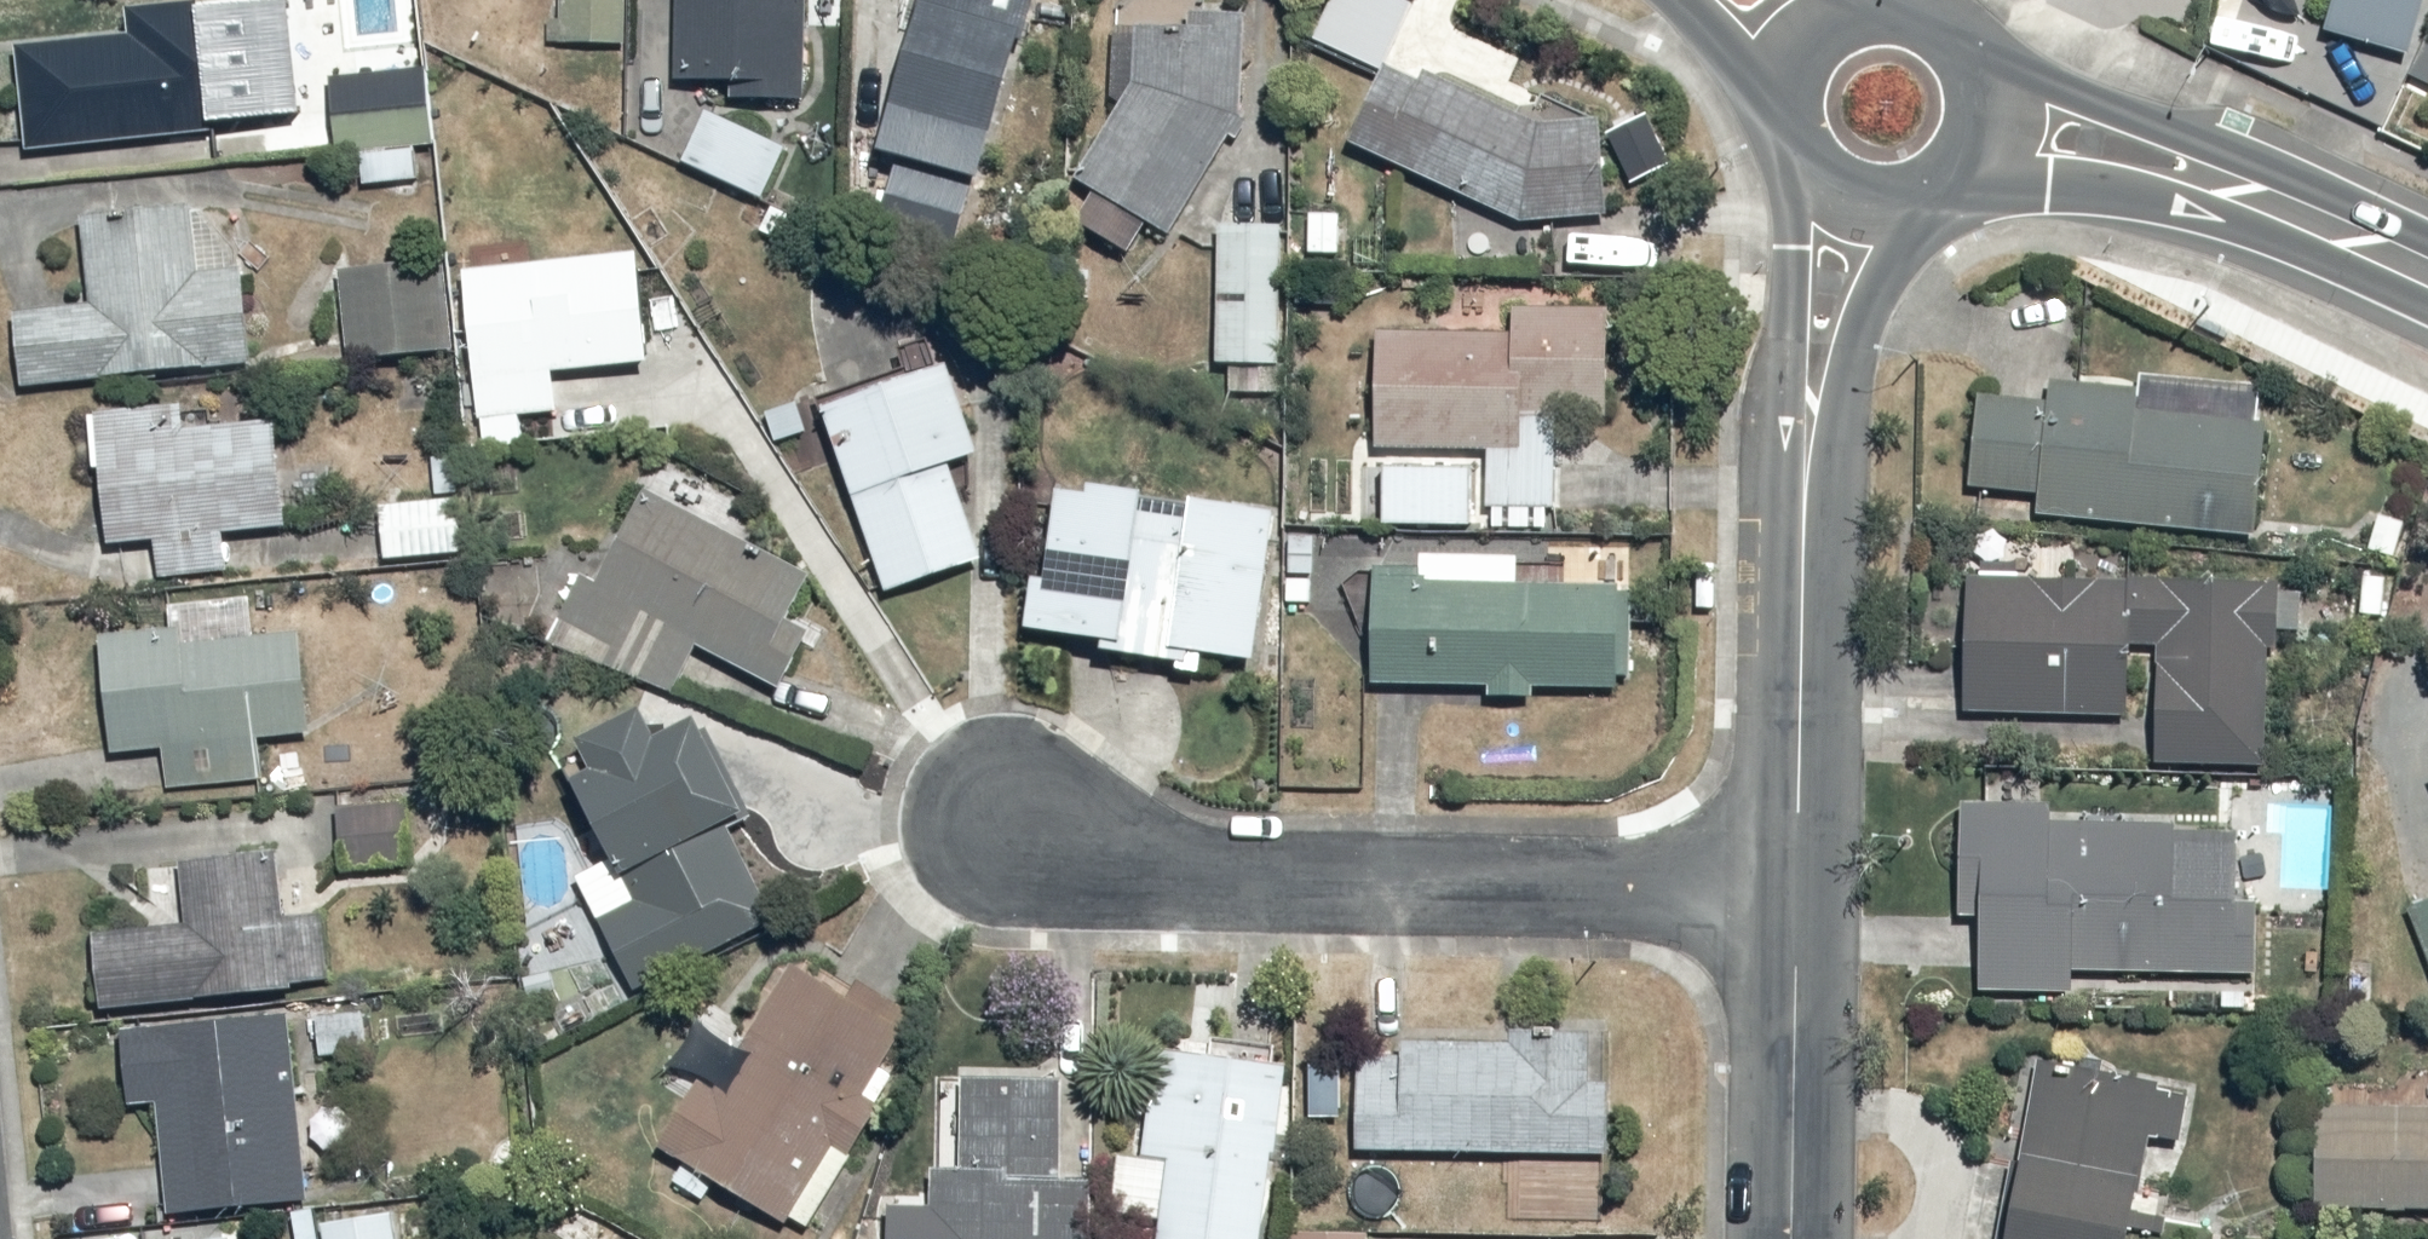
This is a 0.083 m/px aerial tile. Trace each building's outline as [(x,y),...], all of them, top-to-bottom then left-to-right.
[(25,46),(33,150),(290,129),(284,47),(218,52),(214,0),(150,0),(135,1),(138,36),(25,46)] [(570,15),(556,15),(556,40),(641,40),(641,0),(570,0),(570,15)] [(688,80),(820,81),(820,0),(688,0),(688,80)] [(890,146),(994,177),(1046,0),(935,0),(890,146)] [(1227,163),(1250,130),(1246,12),(1210,13),(1209,0),(1119,0),(1123,117),(1083,176),(1104,191),(1084,220),(1136,255),(1157,225),(1175,237),(1182,228),(1201,241),(1247,176),(1227,163)] [(2335,29),(2420,56),(2427,31),(2427,0),(2344,0),(2335,29)] [(1611,120),(1532,123),(1402,66),(1368,144),(1527,213),(1614,210),(1611,120)] [(431,73),(340,77),(344,151),(370,150),(372,183),(436,181),(431,73)] [(790,144),(713,107),(688,162),(766,197),(790,144)] [(971,187),(901,168),(885,225),(955,244),(971,187)] [(1346,206),(1314,207),(1315,255),(1348,254),(1346,206)] [(104,293),(26,301),(35,384),(262,360),(253,269),(210,273),(203,210),(96,221),(104,293)] [(1287,222),(1228,222),(1226,364),(1232,364),(1232,394),(1286,395),(1287,222)] [(646,256),(477,266),(485,407),(560,403),(558,368),(652,363),(646,256)] [(450,257),(345,265),(353,360),(457,352),(450,257)] [(1393,525),(1490,526),(1488,504),(1565,504),(1565,469),(1589,469),(1589,450),(1612,450),(1612,305),(1522,305),(1522,330),(1389,330),(1389,446),(1393,525)] [(986,352),(831,401),(893,599),(993,568),(982,532),(1037,514),(986,352)] [(1990,392),(1981,487),(2047,493),(2044,518),(2263,538),(2277,384),(2085,366),(2083,382),(2055,380),(2054,398),(1990,392)] [(288,528),(288,420),(230,420),(230,386),(98,386),(98,466),(118,466),(118,540),(164,540),(164,574),(233,574),(233,528),(288,528)] [(675,696),(705,640),(767,674),(823,570),(661,482),(609,580),(592,570),(551,646),(601,672),(607,660),(675,696)] [(1216,651),(1265,659),(1287,508),(1108,483),(1107,489),(1071,483),(1057,577),(1046,575),(1039,630),(1120,642),(1118,656),(1213,670),(1216,651)] [(391,499),(391,556),(470,556),(470,499),(391,499)] [(2276,772),(2280,583),(2067,579),(2068,547),(1987,546),(1986,582),(1974,581),(1971,709),(2169,713),(2168,770),(2276,772)] [(1429,576),(1382,576),(1382,685),(1497,685),(1497,695),(1538,695),(1537,685),(1634,685),(1634,580),(1532,580),(1532,548),(1429,548),(1429,576)] [(181,629),(116,631),(120,750),(170,749),(172,788),(268,785),(266,730),(313,728),(310,633),(220,636),(219,607),(180,608),(181,629)] [(652,884),(603,914),(650,991),(783,911),(736,832),(762,816),(708,726),(679,743),(659,710),(597,748),(608,765),(587,778),(652,884)] [(2058,800),(1970,800),(1970,925),(1989,925),(1989,990),(2084,990),(2084,974),(2278,974),(2278,903),(2242,903),(2241,823),(2058,823),(2058,800)] [(420,804),(346,806),(347,866),(421,865),(420,804)] [(165,920),(103,926),(111,1013),(343,990),(336,915),(292,920),(286,854),(160,867),(165,920)] [(2416,908),(2427,937),(2427,903),(2416,908)] [(709,1076),(672,1146),(690,1156),(676,1183),(709,1201),(723,1175),(821,1227),(934,1014),(819,954),(745,1094),(709,1076)] [(381,1004),(323,1008),(326,1060),(384,1056),(381,1004)] [(162,1103),(173,1209),(315,1194),(296,1015),(134,1033),(142,1105),(162,1103)] [(1372,1056),(1371,1147),(1619,1151),(1621,1028),(1519,1026),(1519,1044),(1415,1043),(1414,1057),(1372,1056)] [(1153,1159),(1181,1163),(1170,1238),(1275,1238),(1301,1063),(1170,1044),(1153,1159)] [(2048,1070),(2023,1238),(2140,1238),(2163,1087),(2048,1070)] [(895,1238),(1072,1238),(1070,1074),(971,1076),(972,1167),(894,1168),(895,1238)] [(2327,1103),(2326,1208),(2427,1209),(2427,1104),(2327,1103)] [(335,1217),(336,1238),(412,1238),(412,1215),(335,1217)]
